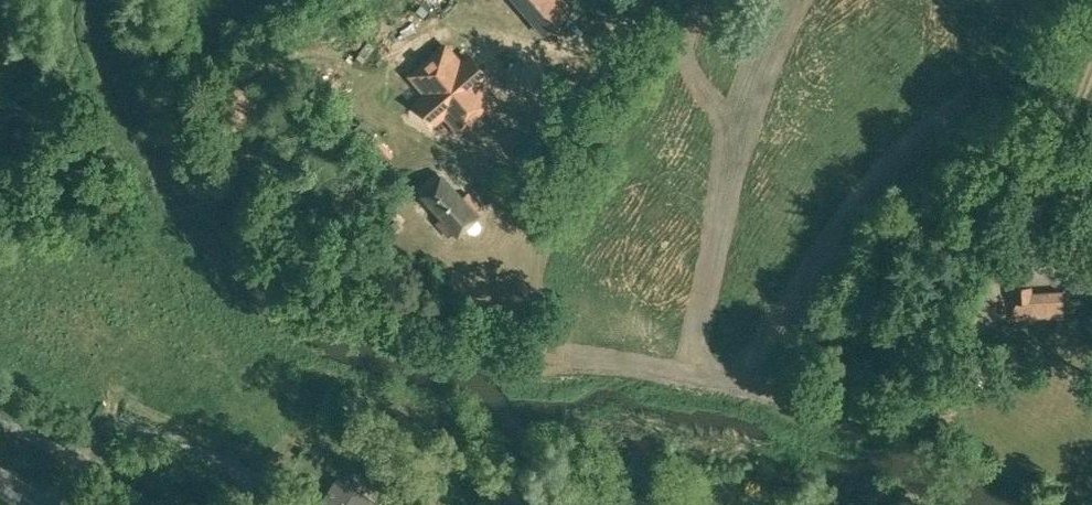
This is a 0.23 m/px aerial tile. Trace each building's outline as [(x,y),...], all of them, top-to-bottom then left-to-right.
[(562,0),(525,0),(549,28),(570,9),(562,0)] [(473,76),(481,69),(467,54),(459,60),(441,40),(405,71),(421,90),(413,97),(432,117),(440,111),(456,129),(492,97),(473,76)] [(450,236),(482,206),(469,193),(463,199),(438,171),(419,189),(444,217),(438,223),(450,236)] [(1039,290),(1040,309),(1068,308),(1067,289),(1039,290)] [(370,502),(341,482),(326,504),(368,504),(370,502)]
